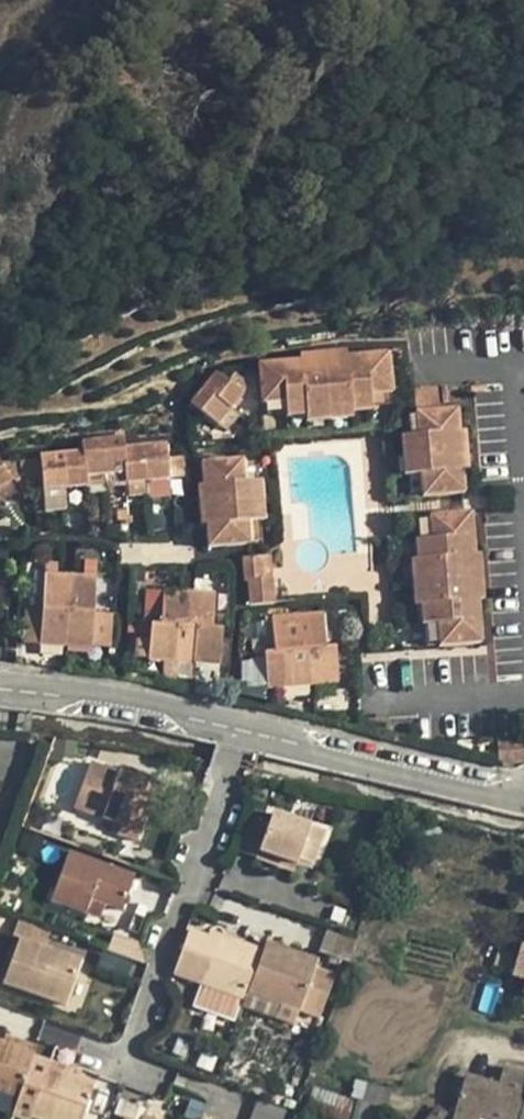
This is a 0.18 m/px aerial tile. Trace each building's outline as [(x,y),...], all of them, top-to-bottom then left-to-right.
[(262,357),(264,402),(305,398),(305,403),(351,400),(351,394),(396,391),(392,349),(347,352),(347,347),(301,349),(301,355),(262,357)] [(193,401),(222,423),(247,390),(218,368),(193,401)] [(407,431),(410,473),(427,473),(427,492),(469,489),(467,471),(473,470),(471,428),(465,428),(462,407),(445,407),(443,383),(420,384),(422,408),(424,430),(407,431)] [(305,398),(264,402),(265,415),(305,412),(305,417),(353,414),(353,410),(397,407),(396,391),(351,394),(351,400),(305,403),(305,398)] [(405,409),(407,431),(424,430),(422,408),(405,409)] [(45,450),(46,486),(173,483),(171,446),(129,447),(129,436),(86,437),(86,448),(45,450)] [(15,478),(0,445),(0,485),(15,478)] [(248,458),(249,480),(260,480),(259,457),(248,458)] [(206,460),(210,541),(252,539),(252,516),(263,516),(268,516),(265,479),(260,480),(249,480),(248,458),(206,460)] [(410,473),(410,492),(427,492),(427,473),(410,473)] [(437,599),(440,642),(481,640),(478,597),(486,597),(483,551),(476,550),(473,511),(433,512),(435,554),(428,554),(430,599),(437,599)] [(423,643),(440,642),(437,599),(430,599),(428,554),(435,554),(433,512),(417,513),(419,554),(413,554),(415,600),(421,600),(423,643)] [(252,516),(252,539),(263,539),(263,516),(252,516)] [(252,575),(253,600),(277,599),(276,574),(267,573),(265,550),(245,551),(247,574),(252,575)] [(47,567),(41,638),(93,643),(99,572),(47,567)] [(151,618),(148,655),(221,661),(224,624),(215,621),(216,589),(164,585),(161,618),(151,618)] [(39,606),(25,606),(26,643),(40,642),(39,606)] [(264,649),(267,686),(342,682),(339,644),(328,645),(326,610),(273,615),(275,648),(264,649)] [(94,772),(78,817),(128,836),(125,843),(144,849),(155,816),(139,809),(145,790),(94,772)] [(240,849),(256,855),(270,814),(253,809),(240,849)] [(276,815),(262,852),(302,867),(304,862),(318,868),(330,834),(276,815)] [(298,875),(302,867),(262,852),(259,860),(298,875)] [(73,862),(55,911),(84,924),(89,909),(124,923),(136,887),(73,862)] [(184,930),(169,972),(245,1001),(248,993),(263,950),(205,928),(202,937),(184,930)] [(19,956),(4,999),(66,1022),(82,978),(47,966),(54,944),(23,933),(14,954),(19,956)] [(263,950),(248,993),(276,1003),(273,1010),(297,1020),(302,1009),(321,1016),(334,980),(315,972),(317,963),(266,942),(263,950)] [(512,977),(523,980),(523,948),(520,947),(512,977)] [(4,1051),(35,1063),(38,1055),(7,1043),(4,1051)] [(17,1109),(32,1070),(35,1063),(4,1051),(0,1050),(0,1102),(17,1109)] [(32,1070),(80,1087),(82,1080),(35,1063),(32,1070)] [(14,1118),(18,1118),(36,1118),(84,1118),(93,1092),(80,1087),(32,1070),(17,1109),(14,1118)] [(452,1117),(459,1118),(477,1118),(477,1117),(484,1118),(523,1118),(523,1078),(502,1071),(495,1089),(463,1078),(452,1117)] [(307,1109),(334,1118),(381,1118),(383,1112),(315,1088),(307,1109)]
